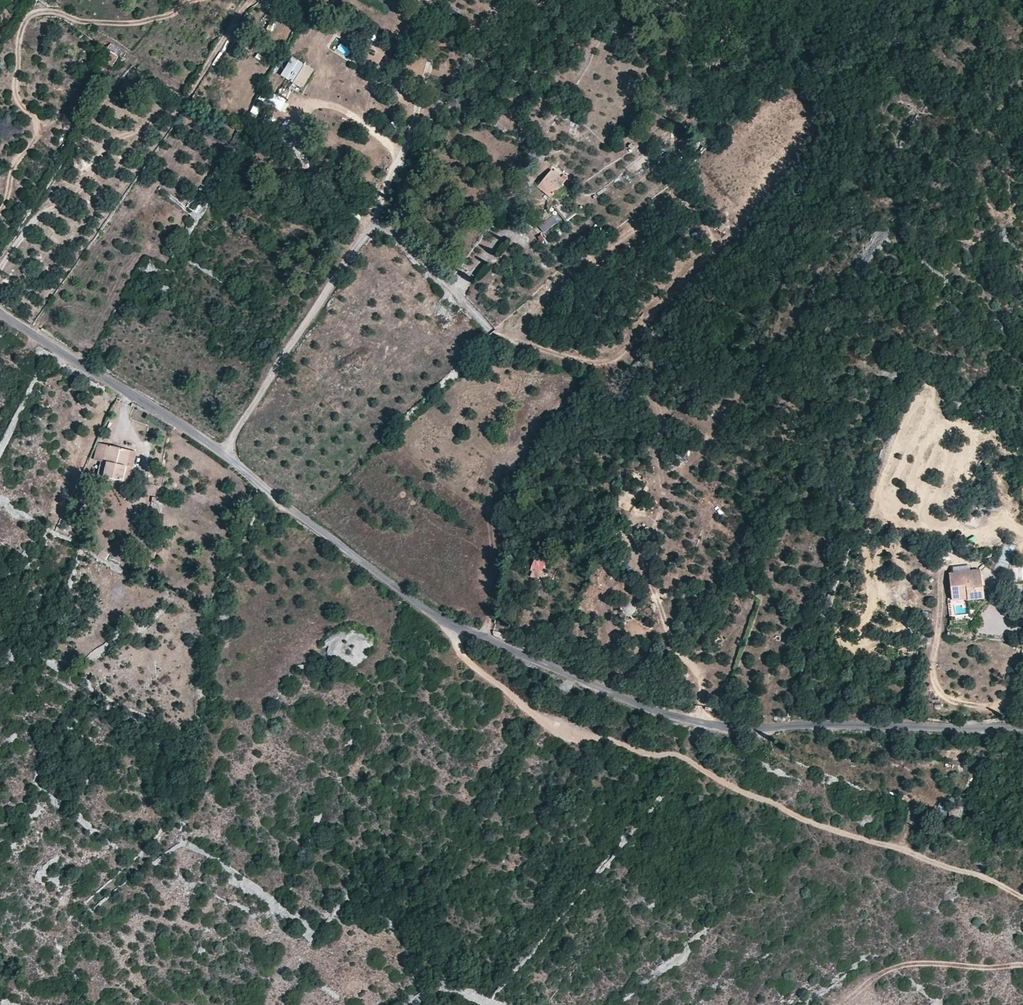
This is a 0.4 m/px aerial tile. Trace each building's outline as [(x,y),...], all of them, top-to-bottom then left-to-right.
[(354,50),(333,38),(326,48),(348,61),(354,50)] [(127,52),(118,46),(111,57),(119,63),(127,52)] [(291,56),(280,76),(294,84),(292,87),(301,92),(314,70),(291,56)] [(274,92),(267,101),(280,111),(287,102),(274,92)] [(256,119),(263,107),(255,103),(249,115),(256,119)] [(552,198),(568,179),(563,175),(561,179),(551,171),(538,187),(552,198)] [(555,222),(548,209),(531,219),(535,225),(543,221),(547,227),(555,222)] [(494,265),(508,241),(494,233),(489,240),(483,236),(475,250),(466,266),(482,275),(490,262),(494,265)] [(131,449),(99,442),(95,458),(102,460),(98,473),(105,474),(104,475),(124,480),(131,449)] [(136,450),(131,449),(124,480),(129,481),(132,469),(136,450)] [(534,557),(531,577),(541,579),(544,558),(534,557)] [(984,597),(981,569),(949,573),(952,599),(968,597),(968,600),(984,597)] [(898,589),(897,601),(909,602),(909,590),(898,589)] [(920,788),(924,793),(937,783),(932,778),(920,788)]
